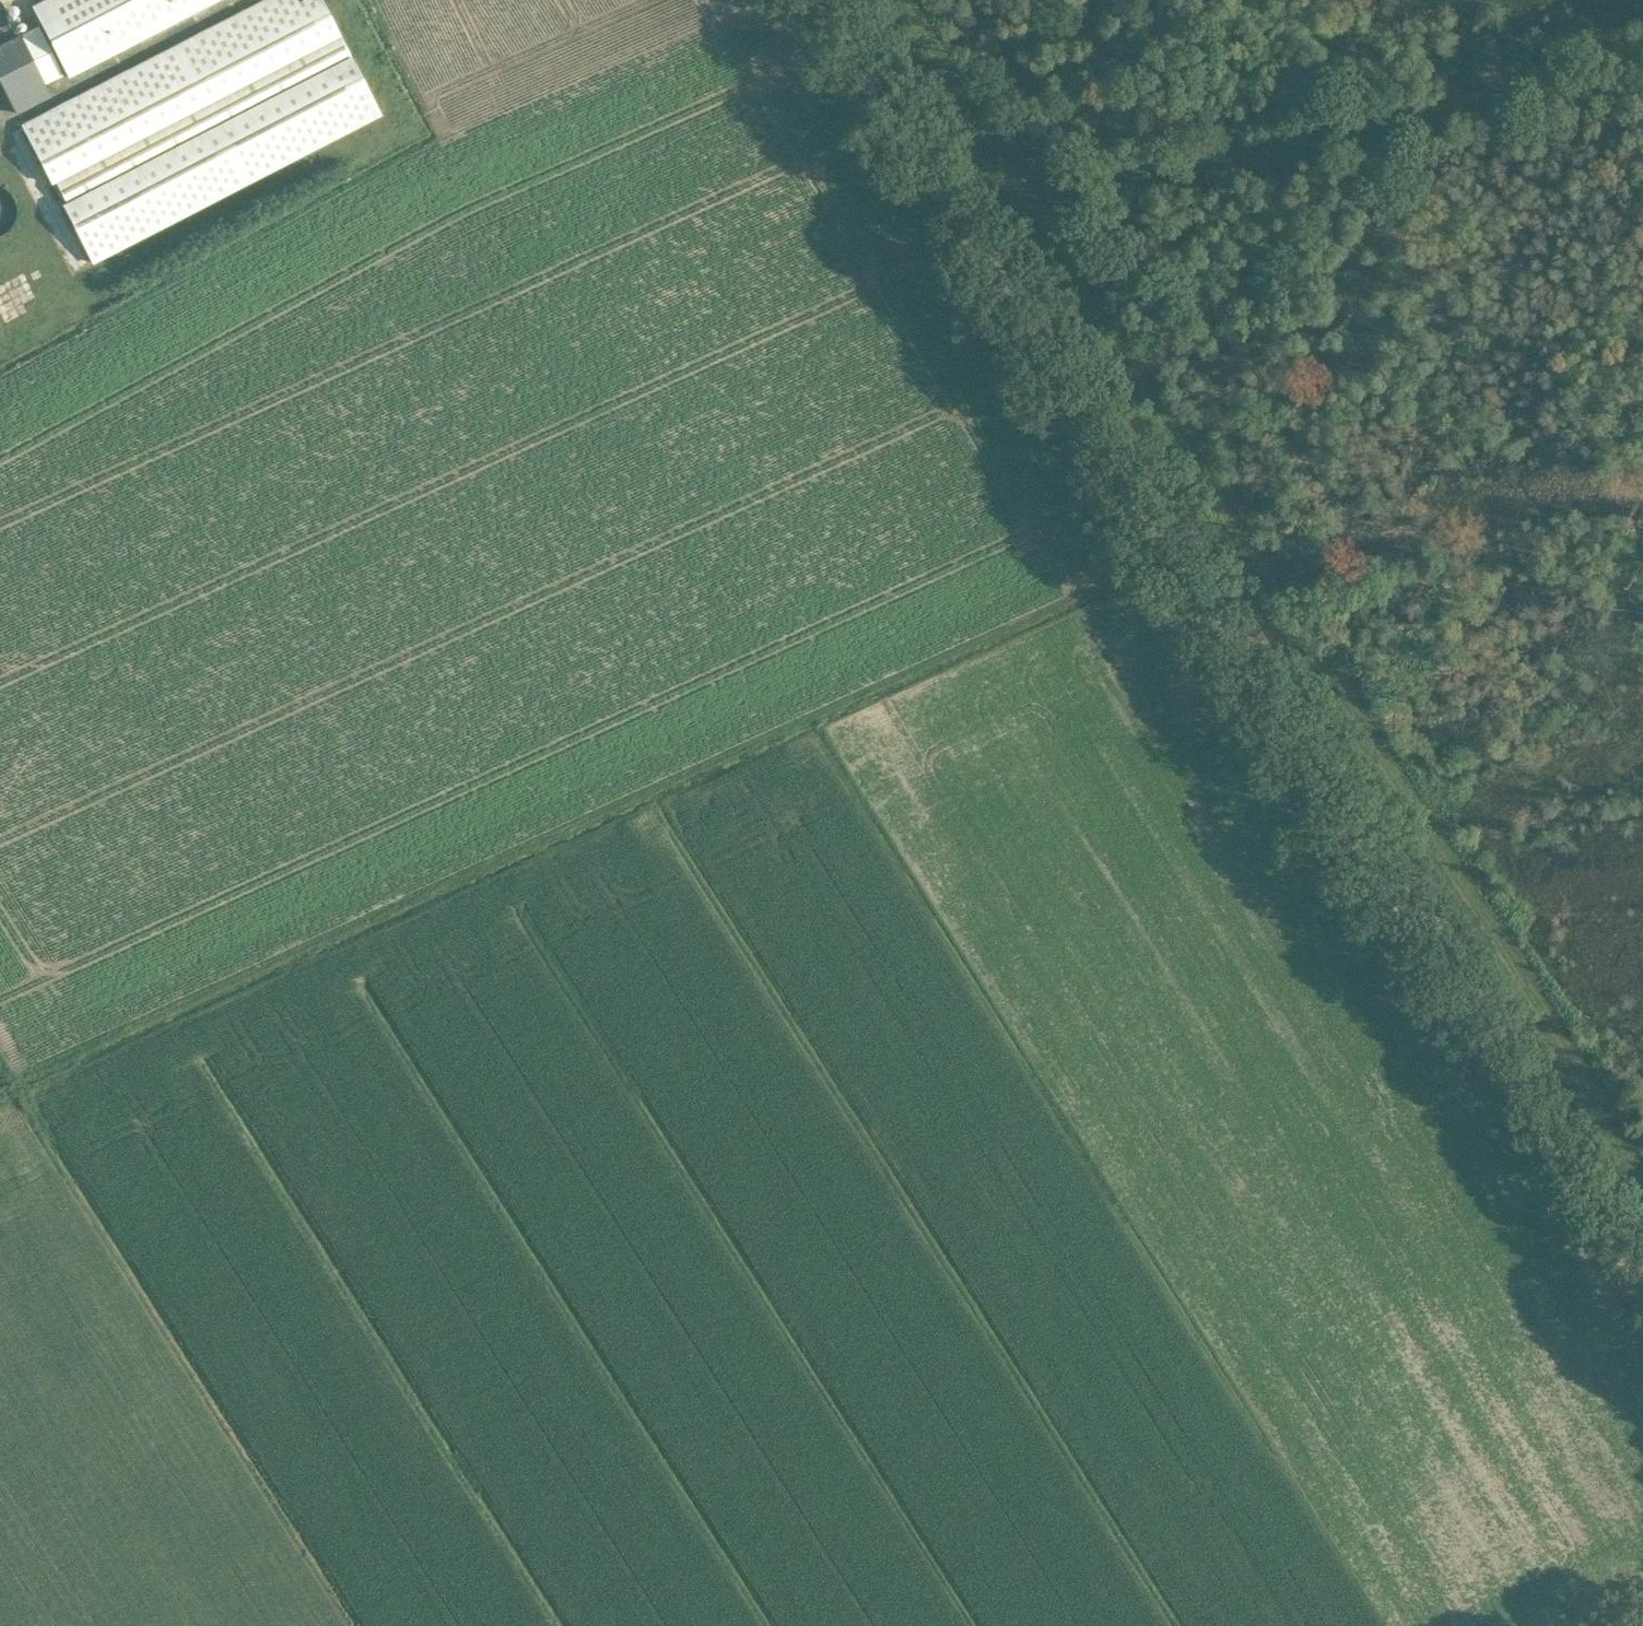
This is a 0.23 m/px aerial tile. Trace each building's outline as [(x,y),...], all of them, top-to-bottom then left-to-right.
[(22,126),(52,184),(56,181),(67,202),(63,204),(92,262),(248,182),(381,113),(323,0),(305,0),(298,4),(296,0),(266,0),(178,46),(22,126)] [(69,78),(219,0),(43,0),(31,6),(69,78)] [(39,27),(21,36),(45,84),(63,75),(39,27)] [(17,114),(51,95),(45,84),(21,36),(0,46),(0,81),(17,114)]
